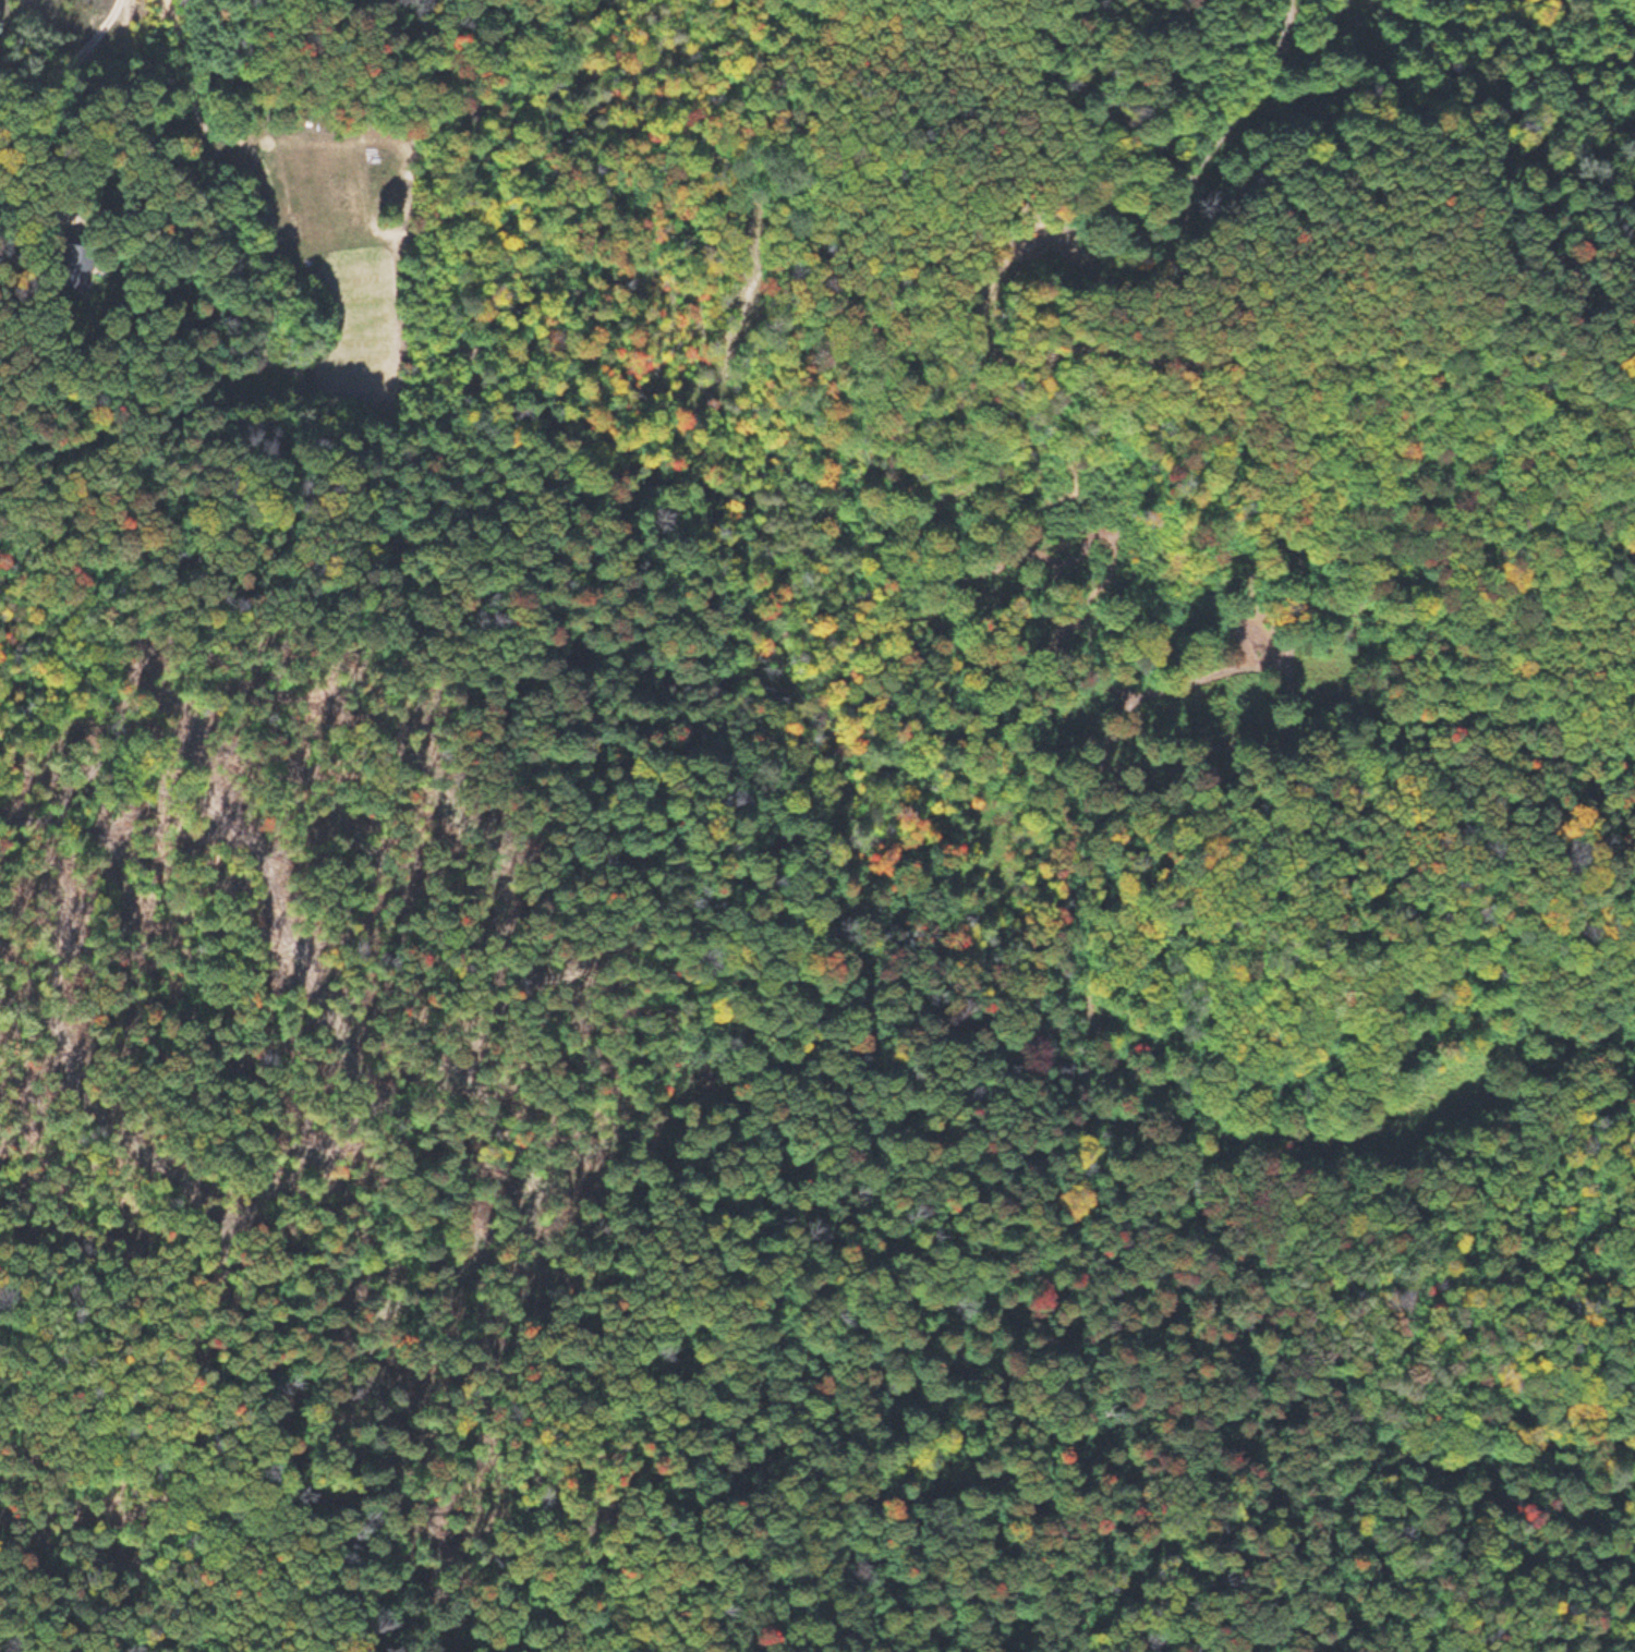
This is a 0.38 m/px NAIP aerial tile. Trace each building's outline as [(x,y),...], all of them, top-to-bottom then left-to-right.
[(54,284),(84,285),(86,238),(56,237),(54,284)]
